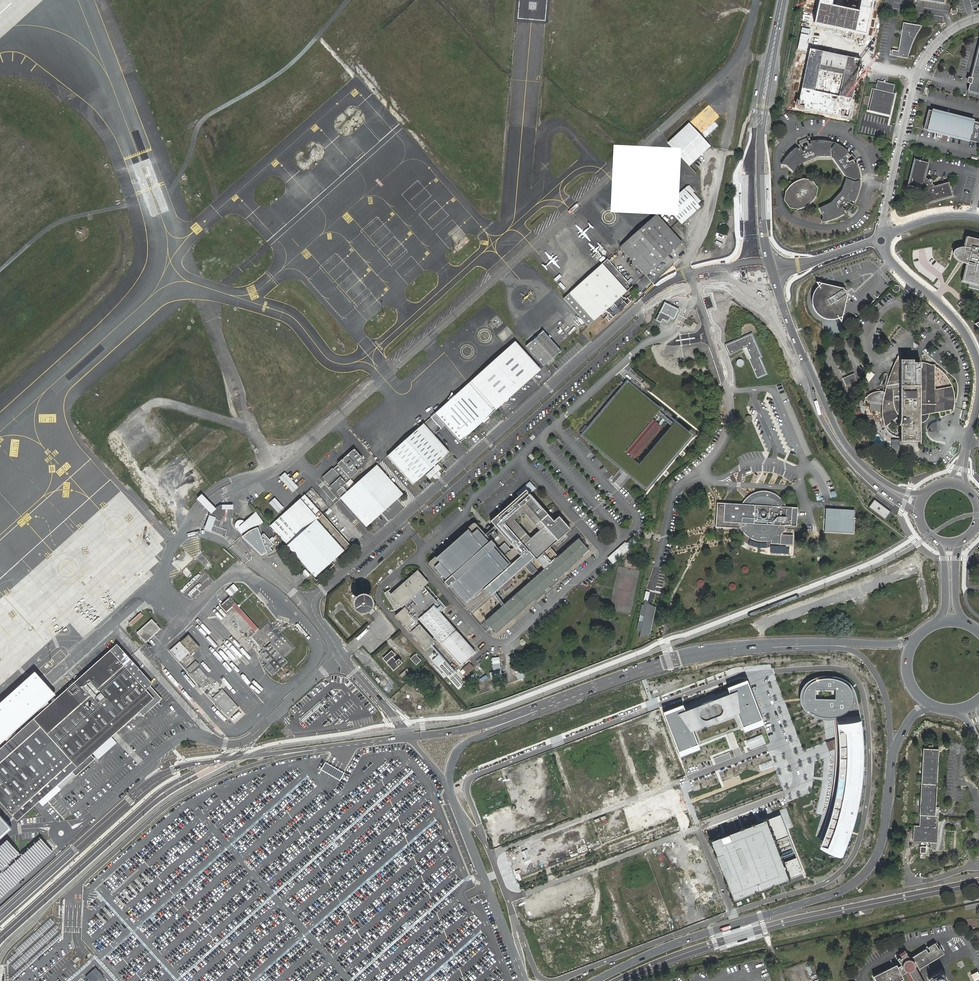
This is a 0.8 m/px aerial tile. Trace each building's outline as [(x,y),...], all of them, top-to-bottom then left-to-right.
[(814,25),(866,36),(874,0),(861,0),(859,10),(833,4),(834,0),(819,0),(814,25)] [(903,23),(898,51),(892,50),(891,56),(908,59),(909,54),(910,50),(911,46),(914,41),(916,37),(921,27),(922,26),(903,23)] [(966,91),(978,94),(978,38),(966,91)] [(859,59),(809,49),(797,107),(847,117),(859,59)] [(893,106),(896,94),(894,94),(896,85),(878,81),(876,90),(874,89),(870,111),(877,113),(882,114),(887,113),(889,112),(890,111),(891,110),(891,108),(891,106),(893,106)] [(705,140),(719,126),(716,121),(720,117),(710,105),(668,143),(689,166),(693,163),(711,146),(705,140)] [(938,133),(937,138),(942,139),(943,134),(978,143),(978,123),(929,111),(924,130),(938,133)] [(819,156),(832,157),(832,147),(834,143),(832,143),(830,142),(825,141),(821,141),(814,141),(812,141),(813,143),(809,145),(810,148),(808,149),(807,147),(806,147),(805,148),(804,149),(804,150),(804,151),(802,147),(798,149),(797,148),(795,149),(793,151),(791,153),(786,158),(782,165),(788,166),(795,172),(803,162),(819,156)] [(833,158),(846,177),(857,180),(861,179),(861,176),(859,169),(858,165),(857,163),(855,163),(853,161),(850,162),(849,160),(851,157),(848,154),(850,152),(843,147),(838,144),(836,143),(833,148),(833,158)] [(832,159),(832,157),(819,156),(803,162),(795,172),(796,174),(804,164),(818,158),(832,159)] [(926,204),(952,196),(948,182),(934,187),(931,183),(932,182),(932,181),(931,180),(929,180),(928,180),(925,178),(928,163),(915,160),(908,186),(911,186),(913,187),(917,189),(919,191),(922,194),(924,197),(925,200),(926,204)] [(842,191),(848,179),(845,178),(841,190),(831,202),(819,208),(820,209),(831,204),(842,191)] [(785,191),(783,200),(789,208),(797,209),(798,209),(801,208),(804,207),(807,206),(809,204),(811,202),(813,200),(815,198),(817,189),(811,180),(802,179),(785,191)] [(855,181),(848,179),(842,191),(831,204),(820,209),(824,217),(823,222),(824,222),(828,221),(834,220),(838,217),(844,214),(843,212),(845,210),(843,207),(844,206),(845,207),(846,207),(847,207),(848,207),(848,206),(848,205),(848,204),(847,203),(848,202),(851,205),(853,201),(854,202),(856,200),(857,197),(859,193),(860,189),(861,181),(855,181)] [(699,203),(701,201),(688,186),(665,206),(678,220),(682,224),(701,207),(699,203)] [(656,215),(620,247),(645,275),(683,242),(670,228),(656,215)] [(967,236),(965,246),(962,246),(956,248),(955,248),(954,250),(953,252),(953,254),(953,255),(954,256),(955,257),(957,259),(960,261),(961,261),(963,262),(967,263),(963,280),(978,284),(978,239),(967,236)] [(622,296),(630,288),(628,285),(630,283),(608,259),(568,295),(564,298),(575,310),(589,326),(601,315),(603,314),(606,311),(608,313),(608,316),(606,317),(609,321),(631,302),(628,298),(626,299),(626,298),(624,298),(622,296)] [(811,303),(812,306),(813,308),(814,311),(816,313),(818,315),(820,316),(823,318),(825,319),(828,320),(830,320),(832,320),(835,319),(839,318),(841,317),(846,295),(845,295),(842,291),(843,289),(820,284),(818,286),(814,290),(813,294),(812,297),(811,301),(811,303)] [(675,318),(679,310),(678,309),(665,303),(657,320),(661,322),(663,319),(668,322),(671,317),(674,319),(675,318)] [(557,346),(544,331),(527,346),(545,366),(554,358),(561,351),(557,346)] [(762,357),(752,333),(725,344),(729,355),(746,347),(747,349),(748,352),(750,358),(749,358),(757,379),(768,374),(761,358),(762,357)] [(921,370),(919,370),(919,382),(900,382),(900,361),(898,361),(897,357),(896,357),(894,360),(893,363),(889,371),(888,375),(886,379),(885,384),(883,392),(882,396),(882,400),(881,410),(881,415),(882,423),(883,427),(884,427),(899,415),(901,416),(900,418),(899,422),(898,424),(898,425),(899,426),(900,441),(919,441),(919,429),(919,425),(920,424),(921,423),(922,423),(923,422),(924,421),(925,420),(926,419),(926,418),(927,416),(927,415),(932,414),(953,410),(953,406),(954,401),(953,395),(953,391),(952,387),(936,390),(937,393),(934,393),(934,390),(934,367),(934,365),(930,365),(926,364),(921,363),(921,368),(921,370)] [(742,359),(740,359),(738,359),(737,361),(736,363),(737,365),(738,366),(740,367),(743,366),(744,365),(745,363),(744,361),(742,359)] [(653,385),(646,380),(643,383),(650,389),(653,385)] [(486,419),(495,411),(481,397),(469,383),(435,414),(445,425),(460,442),(465,438),(469,434),(471,433),(484,421),(486,419)] [(645,397),(629,383),(585,436),(621,466),(632,476),(647,489),(692,436),(645,397)] [(864,403),(868,403),(868,414),(881,415),(882,393),(864,392),(864,403)] [(445,425),(435,414),(428,420),(424,424),(434,435),(436,434),(436,433),(445,425)] [(919,425),(919,429),(922,429),(935,430),(935,428),(935,425),(935,422),(935,421),(934,418),(932,414),(927,415),(927,416),(926,418),(926,419),(925,420),(924,421),(923,422),(922,423),(921,423),(920,424),(919,425)] [(438,464),(450,453),(434,435),(424,424),(387,457),(413,486),(426,474),(430,479),(433,477),(435,479),(438,478),(441,475),(441,473),(439,471),(442,468),(438,464)] [(337,491),(359,472),(359,471),(359,470),(356,467),(364,460),(364,459),(364,458),(356,449),(355,449),(354,449),(338,463),(338,464),(334,468),(333,468),(323,477),(323,478),(335,492),(336,492),(337,492),(337,491)] [(367,527),(404,494),(378,465),(378,464),(341,498),(367,527)] [(299,487),(285,472),(280,477),(293,492),(299,487)] [(544,552),(571,528),(559,515),(553,520),(531,494),(537,489),(531,482),(516,495),(517,496),(491,520),(495,525),(485,534),(476,523),(475,523),(473,522),(472,523),(471,524),(466,528),(467,529),(436,556),(435,556),(434,557),(429,561),(428,562),(428,563),(429,564),(471,612),(489,595),(490,596),(498,589),(500,591),(515,580),(512,576),(534,557),(544,568),(485,621),(496,633),(589,550),(578,538),(552,561),(544,552)] [(785,531),(785,529),(785,526),(797,527),(797,517),(798,512),(798,508),(786,507),(785,503),(782,500),(779,496),(777,495),(775,493),(770,492),(766,491),(763,491),(758,492),(754,493),(750,495),(746,498),(744,502),(742,505),(718,503),(718,507),(717,513),(716,527),(722,527),(733,527),(738,528),(740,528),(742,530),(743,531),(743,532),(748,537),(754,540),(761,541),(767,541),(771,540),(771,544),(792,545),(793,536),(781,535),(781,534),(783,533),(785,531)] [(332,562),(351,545),(323,514),(306,494),(270,526),(288,545),(314,574),(316,576),(332,562)] [(284,507),(275,497),(269,503),(279,513),(284,507)] [(233,516),(240,509),(232,500),(226,506),(226,507),(228,509),(228,510),(230,512),(233,516)] [(229,513),(230,512),(228,510),(228,509),(226,507),(225,508),(220,512),(215,517),(220,521),(225,517),(229,513)] [(853,533),(854,510),(826,509),(824,531),(853,533)] [(274,544),(264,533),(262,536),(259,526),(262,523),(264,521),(256,512),(247,520),(245,521),(243,520),(240,520),(237,521),(236,523),(236,525),(236,527),(237,528),(238,529),(240,531),(241,532),(242,533),(242,534),(243,535),(243,537),(262,556),(266,553),(269,553),(272,552),(274,551),(271,548),(274,544)] [(537,570),(530,562),(525,566),(532,574),(537,570)] [(475,651),(440,613),(444,609),(446,607),(439,599),(437,601),(424,586),(428,582),(417,570),(390,593),(388,590),(384,593),(395,610),(401,606),(403,608),(395,615),(407,628),(411,633),(426,650),(435,641),(436,640),(437,639),(459,665),(475,651)] [(353,616),(370,603),(353,582),(336,595),(353,616)] [(226,612),(236,603),(230,597),(221,606),(226,612)] [(642,604),(637,630),(636,630),(641,631),(640,638),(651,634),(656,607),(651,604),(650,603),(649,602),(647,600),(646,600),(644,605),(642,604)] [(131,626),(144,616),(141,612),(129,623),(131,626)] [(146,643),(161,629),(152,619),(137,633),(146,643)] [(295,646),(269,620),(251,636),(260,646),(269,639),(285,655),(295,646)] [(192,654),(201,647),(189,634),(181,642),(180,641),(170,650),(180,661),(190,652),(192,654)] [(287,662),(270,643),(259,654),(268,663),(264,667),(273,675),(287,662)] [(117,644),(84,673),(0,749),(0,801),(10,812),(15,817),(18,820),(19,820),(44,797),(112,737),(115,735),(140,713),(143,715),(162,698),(151,685),(152,683),(132,660),(129,657),(117,644)] [(393,671),(402,663),(398,658),(396,660),(393,657),(395,655),(391,650),(382,658),(393,671)] [(421,660),(415,654),(410,658),(416,665),(421,660)] [(191,672),(199,665),(196,661),(188,669),(191,672)] [(200,663),(189,674),(202,689),(213,678),(200,663)] [(469,673),(474,668),(470,663),(463,669),(466,672),(465,674),(468,677),(470,674),(469,673)] [(401,678),(408,671),(406,668),(399,675),(401,678)] [(0,702),(0,744),(55,693),(35,671),(0,702)] [(813,682),(809,684),(805,687),(803,690),(801,695),(801,702),(803,708),(807,712),(812,716),(817,717),(824,719),(830,718),(835,718),(842,715),(848,710),(851,703),(851,697),(849,691),(846,686),(841,683),(835,680),(828,679),(818,680),(813,682)] [(682,706),(661,713),(678,757),(699,749),(692,731),(695,730),(734,715),(735,715),(742,733),(764,725),(746,681),(725,689),(727,695),(684,711),(682,706)] [(223,689),(212,698),(229,715),(238,706),(223,689)] [(858,717),(834,721),(835,734),(836,744),(837,757),(837,771),(835,784),(832,799),(829,814),(825,829),(817,849),(841,856),(846,845),(852,825),(856,810),(859,793),(861,777),(862,759),(861,738),(858,717)] [(935,807),(939,749),(932,749),(932,747),(928,747),(928,749),(923,749),(919,815),(920,815),(920,826),(914,826),(913,840),(936,842),(938,808),(935,807)] [(780,815),(766,820),(789,880),(803,874),(780,815)] [(2,819),(0,817),(0,838),(10,829),(7,824),(6,823),(2,819)] [(735,832),(711,842),(733,901),(789,880),(766,820),(740,831),(735,832)] [(54,851),(48,845),(45,841),(41,837),(22,854),(8,840),(0,847),(0,900),(54,851)] [(920,969),(945,953),(941,947),(939,948),(936,943),(929,947),(931,951),(928,952),(926,949),(913,957),(918,965),(920,969)] [(916,967),(918,965),(913,957),(910,958),(905,950),(900,953),(903,958),(901,959),(900,957),(898,958),(902,965),(898,967),(902,974),(906,972),(910,980),(911,980),(924,980),(916,967)] [(897,964),(874,976),(876,980),(899,980),(904,979),(902,974),(898,967),(897,964)] [(943,972),(933,977),(933,976),(929,978),(930,980),(948,980),(943,972)]
